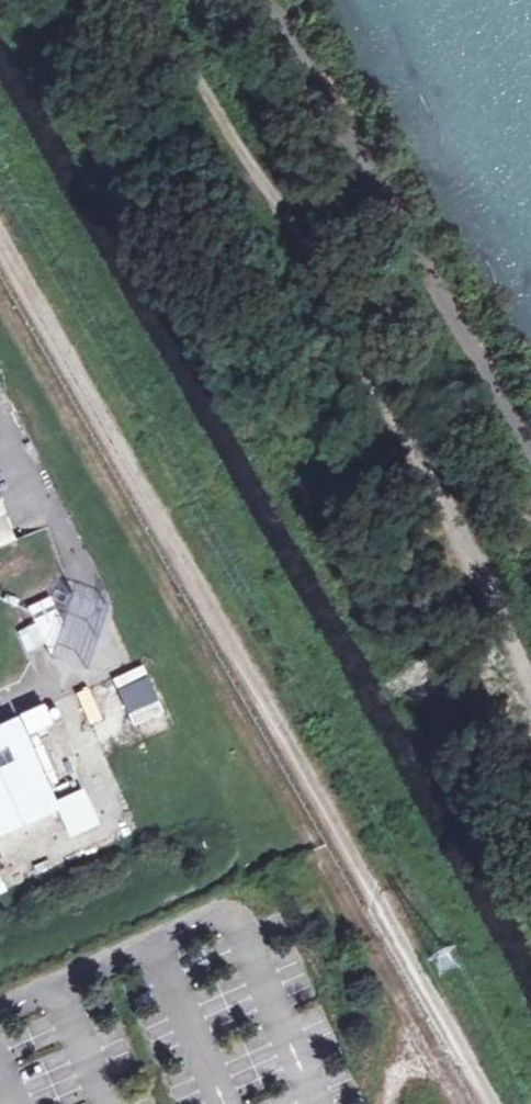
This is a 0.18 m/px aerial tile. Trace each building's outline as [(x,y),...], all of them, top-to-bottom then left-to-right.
[(16,542),(0,505),(0,549),(16,542)] [(27,609),(51,660),(57,644),(62,627),(48,598),(27,609)] [(72,598),(62,627),(57,644),(91,655),(104,610),(72,598)] [(91,655),(57,644),(51,660),(86,670),(91,655)] [(142,666),(110,680),(132,731),(165,717),(142,666)] [(110,682),(79,691),(91,735),(122,726),(110,682)] [(0,730),(0,843),(62,815),(73,840),(100,827),(82,790),(59,801),(31,743),(57,731),(46,708),(0,730)]
